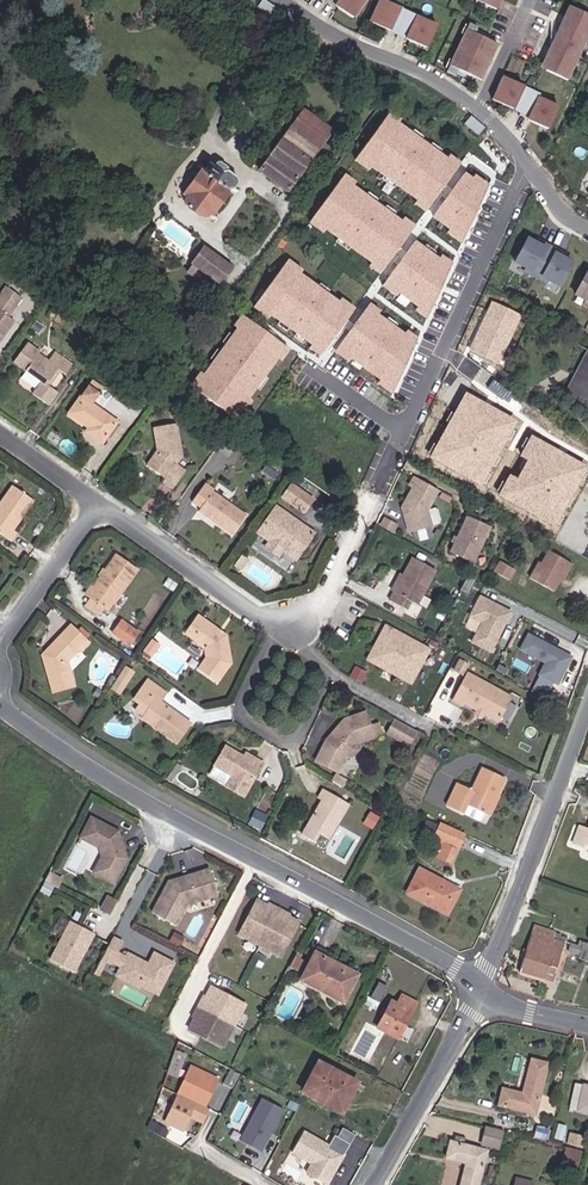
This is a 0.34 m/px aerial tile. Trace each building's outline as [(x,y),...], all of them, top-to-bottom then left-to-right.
[(339,6),(350,14),(355,8),(361,13),(370,0),(330,0),(339,6)] [(385,0),(376,16),(383,20),(380,27),(392,33),(409,43),(410,40),(422,46),(425,40),(432,44),(440,30),(385,0)] [(490,2),(487,8),(497,13),(503,0),(485,0),(490,2)] [(361,13),(355,8),(350,14),(339,6),(337,9),(355,22),(361,13)] [(569,10),(563,22),(569,25),(565,33),(559,31),(553,42),(559,45),(555,54),(549,51),(544,62),(549,65),(544,75),(566,85),(571,75),(566,72),(571,62),(576,65),(581,55),(576,52),(581,41),(587,43),(587,41),(587,33),(586,32),(587,27),(587,20),(569,10)] [(380,27),(383,20),(376,16),(371,26),(390,36),(392,33),(380,27)] [(569,25),(563,22),(559,31),(565,33),(569,25)] [(555,28),(551,28),(549,51),(555,54),(559,45),(553,42),(555,28)] [(475,38),(488,45),(490,41),(477,35),(478,32),(471,29),(464,43),(471,46),(475,38)] [(471,46),(464,43),(454,64),(461,67),(457,74),(470,81),(474,82),(477,75),(486,79),(497,58),(488,54),(491,46),(488,45),(475,38),(471,46)] [(428,53),(432,44),(425,40),(422,46),(410,40),(409,43),(428,53)] [(587,43),(581,41),(576,52),(581,55),(587,43)] [(500,51),(491,46),(488,54),(497,58),(500,51)] [(549,65),(544,62),(539,72),(544,75),(549,65)] [(576,65),(571,62),(566,72),(571,75),(576,65)] [(469,84),(470,81),(457,74),(461,67),(454,64),(448,77),(454,80),(455,78),(469,84)] [(486,79),(477,75),(474,82),(483,87),(486,79)] [(504,101),(497,97),(493,106),(512,115),(513,112),(501,107),(504,101)] [(401,120),(390,112),(354,161),(367,170),(369,167),(414,200),(412,203),(424,212),(460,162),(450,155),(447,159),(398,124),(401,120)] [(263,178),(288,198),(332,137),(306,118),(263,178)] [(552,127),(545,124),(541,130),(529,124),(528,127),(547,136),(552,127)] [(243,191),(241,186),(229,178),(231,176),(222,169),(220,168),(219,168),(214,173),(209,172),(188,201),(191,205),(189,211),(189,214),(210,228),(212,229),(214,229),(216,228),(218,224),(214,221),(236,192),(240,194),(241,194),(243,191)] [(353,181),(343,173),(307,222),(320,231),(322,229),(367,261),(365,265),(377,273),(413,224),(403,217),(400,220),(351,185),(353,181)] [(473,178),(464,173),(432,217),(450,229),(447,233),(461,243),(489,184),(475,174),(473,178)] [(437,256),(414,241),(383,285),(414,307),(412,311),(426,321),(454,261),(440,252),(437,256)] [(534,282),(549,252),(541,247),(539,251),(533,248),(525,244),(513,268),(524,273),(523,276),(534,282)] [(558,290),(570,266),(562,262),(556,259),(558,256),(549,252),(534,282),(545,288),(547,285),(558,290)] [(222,290),(233,275),(207,255),(196,270),(222,290)] [(296,265),(285,257),(250,306),(263,315),(265,312),(310,345),(308,349),(320,357),(356,308),(346,300),(343,304),(294,269),(296,265)] [(215,300),(222,290),(196,270),(189,280),(215,300)] [(587,274),(574,298),(587,305),(587,275),(587,274)] [(16,331),(10,327),(24,308),(8,297),(0,308),(0,352),(16,331)] [(520,316),(491,302),(469,348),(498,362),(520,316)] [(369,304),(367,308),(335,351),(347,360),(348,359),(380,382),(377,385),(391,395),(419,336),(406,327),(403,331),(379,315),(381,312),(369,304)] [(196,374),(188,384),(237,420),(246,408),(243,406),(276,361),(280,363),(289,351),(239,315),(232,325),(236,328),(200,376),(196,374)] [(61,364),(54,374),(40,364),(42,361),(29,353),(16,371),(45,391),(37,403),(54,415),(63,402),(53,396),(63,382),(69,386),(77,375),(61,364)] [(587,355),(566,399),(587,410),(587,355)] [(119,382),(127,371),(114,363),(107,374),(119,382)] [(92,391),(71,421),(89,433),(87,437),(105,450),(121,427),(96,410),(103,399),(92,391)] [(515,421),(465,394),(428,460),(479,488),(515,421)] [(175,422),(181,414),(173,408),(167,417),(175,422)] [(186,474),(176,468),(181,460),(177,433),(155,435),(158,457),(149,471),(166,483),(163,487),(173,493),(186,474)] [(531,435),(518,456),(527,461),(516,480),(508,475),(496,495),(553,528),(587,468),(531,435)] [(440,521),(437,511),(434,510),(427,512),(437,491),(412,478),(408,487),(412,489),(403,505),(404,509),(401,510),(409,534),(439,524),(440,521)] [(214,499),(217,495),(208,489),(204,494),(214,499)] [(15,548),(21,539),(17,536),(38,505),(19,492),(4,513),(0,510),(0,537),(15,548)] [(305,520),(314,507),(293,493),(284,505),(305,520)] [(204,494),(195,507),(205,513),(202,517),(235,540),(247,521),(214,499),(204,494)] [(347,511),(354,514),(357,508),(349,505),(347,511)] [(291,552),(304,561),(317,542),(277,514),(259,540),(272,548),(268,554),(281,563),(285,556),(287,554),(291,552)] [(469,516),(452,551),(475,562),(491,527),(469,516)] [(436,552),(442,539),(435,536),(429,549),(436,552)] [(563,578),(566,579),(574,564),(551,551),(545,564),(542,563),(533,579),(556,592),(563,578)] [(300,566),(304,561),(291,552),(287,554),(285,556),(300,566)] [(411,602),(417,605),(433,572),(409,560),(402,576),(404,577),(397,592),(395,592),(391,601),(408,610),(411,602)] [(109,613),(113,616),(141,574),(122,561),(99,595),(96,593),(91,601),(97,605),(109,613)] [(506,580),(511,570),(496,562),(491,572),(506,580)] [(395,592),(397,592),(404,577),(402,576),(399,575),(392,591),(395,592)] [(513,612),(481,596),(471,617),(479,620),(468,642),(493,654),(513,612)] [(104,622),(109,613),(97,605),(91,613),(104,622)] [(220,689),(237,665),(233,641),(227,637),(224,638),(221,637),(220,633),(201,619),(187,639),(194,643),(197,642),(199,643),(199,646),(208,653),(210,662),(201,676),(220,689)] [(138,650),(146,637),(126,624),(118,637),(138,650)] [(369,659),(413,682),(431,648),(387,625),(369,659)] [(77,643),(82,637),(77,631),(70,638),(77,643)] [(528,631),(519,650),(544,662),(537,674),(559,685),(574,653),(528,631)] [(82,691),(75,668),(88,655),(90,657),(96,650),(82,637),(77,643),(70,638),(48,661),(59,698),(82,691)] [(154,638),(145,649),(153,655),(161,644),(154,638)] [(459,675),(466,678),(471,668),(463,664),(459,675)] [(121,696),(134,676),(130,673),(118,694),(121,696)] [(469,709),(502,726),(515,702),(471,680),(457,708),(467,713),(469,709)] [(194,727),(162,706),(169,696),(150,683),(137,703),(142,707),(138,714),(146,720),(145,722),(181,747),(194,727)] [(353,738),(367,735),(360,712),(343,718),(323,740),(312,760),(335,772),(342,757),(346,754),(348,756),(355,747),(352,740),(353,738)] [(407,742),(413,730),(392,719),(386,731),(407,742)] [(251,801),(268,767),(252,759),(250,764),(246,762),(245,765),(242,764),(242,760),(231,754),(216,782),(251,801)] [(175,785),(186,770),(182,767),(172,782),(175,785)] [(468,801),(488,812),(506,778),(486,767),(475,789),(462,782),(450,804),(463,811),(468,801)] [(316,834),(325,839),(345,804),(318,789),(313,798),(317,800),(297,835),(311,843),(316,834)] [(102,813),(95,826),(103,831),(110,817),(102,813)] [(95,826),(91,834),(110,844),(110,855),(101,872),(121,882),(135,857),(132,843),(129,844),(129,840),(131,837),(129,828),(110,817),(103,831),(95,826)] [(439,838),(464,850),(470,835),(445,824),(439,838)] [(582,828),(574,848),(583,852),(585,848),(587,849),(587,830),(582,828)] [(175,883),(160,912),(187,926),(198,904),(228,894),(219,867),(206,872),(207,875),(201,877),(200,874),(175,883)] [(408,902),(411,903),(422,879),(420,878),(408,902)] [(449,922),(461,899),(422,879),(411,903),(449,922)] [(118,915),(125,900),(116,896),(109,910),(118,915)] [(303,920),(263,897),(243,932),(284,955),(303,920)] [(82,972),(102,933),(79,920),(58,960),(82,972)] [(525,971),(555,980),(567,941),(556,937),(558,932),(559,929),(538,923),(525,971)] [(556,937),(567,941),(568,935),(558,932),(556,937)] [(130,943),(119,938),(109,956),(118,961),(119,960),(128,964),(123,974),(145,986),(146,983),(165,993),(181,963),(162,953),(152,972),(148,970),(147,965),(133,958),(131,962),(123,957),(130,943)] [(586,961),(587,955),(587,943),(581,941),(579,948),(573,946),(571,953),(581,957),(580,959),(586,961)] [(305,979),(347,1001),(360,976),(319,953),(305,979)] [(293,966),(301,970),(307,960),(303,958),(299,955),(293,966)] [(378,980),(371,995),(381,1000),(388,985),(378,980)] [(249,1003),(214,984),(191,1025),(226,1044),(249,1003)] [(383,1025),(402,1036),(422,1000),(410,993),(404,1003),(397,999),(383,1025)] [(505,1099),(541,1108),(554,1058),(539,1054),(530,1088),(509,1082),(505,1099)] [(306,1090),(346,1110),(361,1081),(322,1060),(306,1090)] [(198,1098),(202,1100),(215,1073),(196,1063),(182,1090),(184,1091),(171,1116),(186,1124),(198,1098)] [(202,1100),(207,1103),(220,1076),(215,1073),(202,1100)] [(587,1107),(587,1081),(581,1079),(575,1103),(587,1107)] [(283,1109),(262,1098),(241,1139),(261,1149),(283,1109)] [(487,1139),(505,1143),(509,1125),(492,1120),(487,1139)] [(304,1131),(291,1156),(309,1165),(304,1174),(325,1184),(329,1184),(355,1136),(342,1129),(337,1138),(334,1137),(329,1145),(304,1131)] [(493,1144),(457,1134),(453,1151),(472,1156),(464,1184),(482,1184),(493,1144)] [(583,1166),(587,1148),(587,1147),(575,1143),(569,1162),(583,1166)] [(536,1184),(538,1176),(523,1172),(519,1184),(536,1184)]
